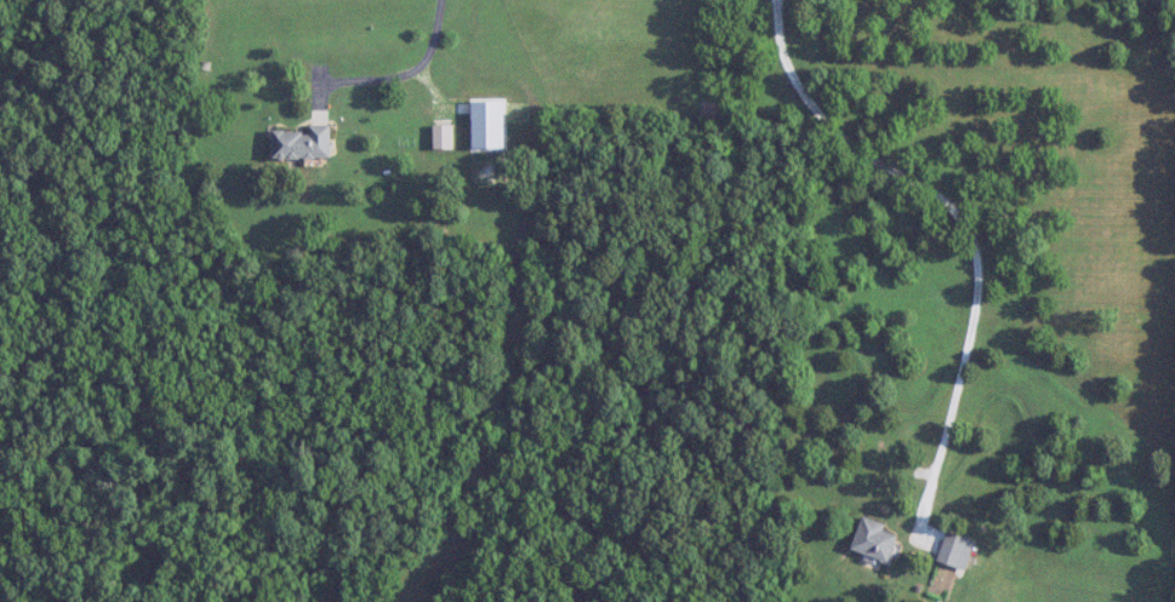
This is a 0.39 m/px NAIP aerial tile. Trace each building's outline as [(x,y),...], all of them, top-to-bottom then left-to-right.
[(434,150),(453,150),(453,126),(434,126),(434,150)] [(330,160),(330,127),(309,127),(309,133),(273,133),(273,160),(330,160)] [(852,551),(889,563),(898,536),(884,532),(886,525),(863,517),(852,551)] [(966,572),(975,542),(946,533),(937,563),(966,572)]
